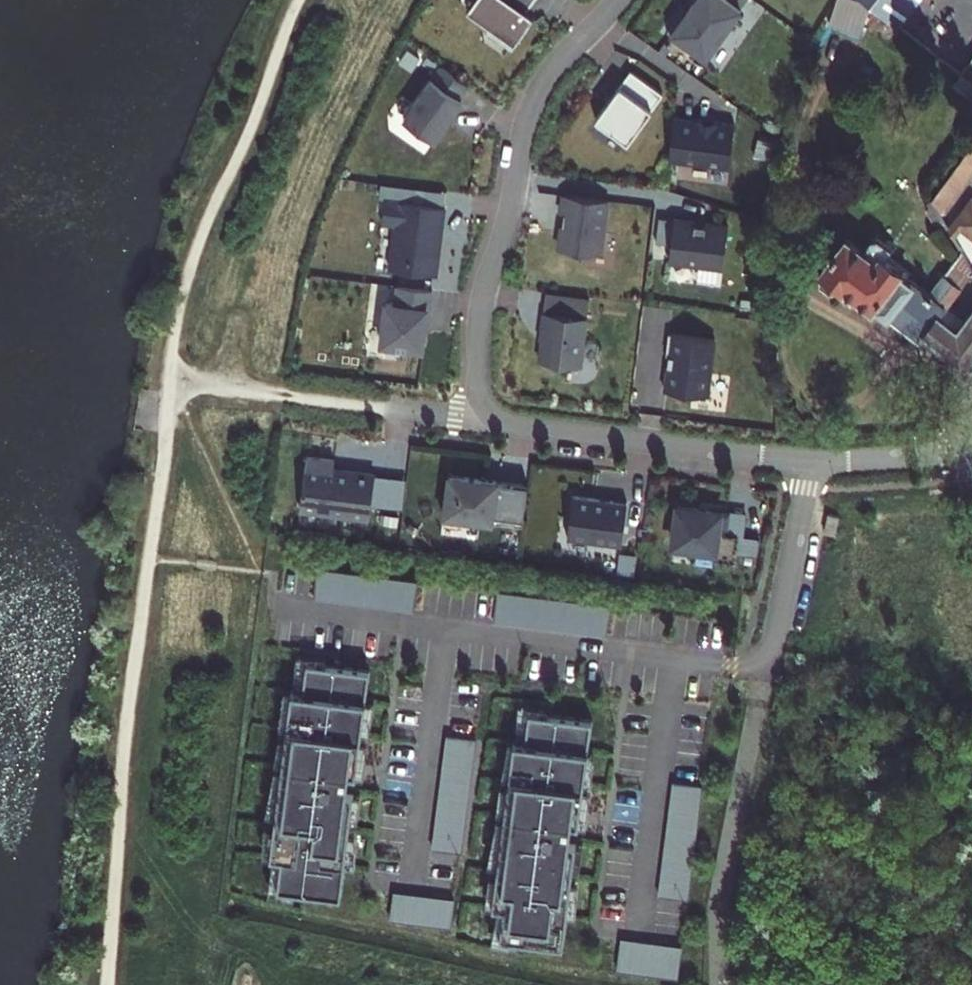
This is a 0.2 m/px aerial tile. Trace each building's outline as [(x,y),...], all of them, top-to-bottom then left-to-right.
[(471,12),(489,25),(511,41),(510,43),(514,46),(534,17),(527,12),(536,0),(479,0),(471,12)] [(729,0),(691,0),(693,1),(686,11),(682,9),(667,31),(706,58),(740,8),(729,0)] [(823,29),(854,41),(866,11),(838,0),(835,0),(823,29)] [(892,29),(914,0),(851,0),(866,11),(892,29)] [(971,84),(971,56),(958,74),(971,84)] [(469,87),(442,67),(404,121),(436,142),(464,102),(460,100),(469,87)] [(664,94),(632,71),(597,120),(629,143),(664,94)] [(475,139),(491,109),(468,97),(452,126),(475,139)] [(703,120),(676,117),(671,159),(731,167),(736,124),(715,122),(715,125),(703,124),(703,120)] [(971,172),(971,145),(929,200),(942,210),(971,172)] [(448,193),(388,186),(386,201),(446,208),(448,193)] [(602,255),(609,200),(566,195),(563,214),(566,214),(561,250),(602,255)] [(439,277),(446,208),(386,201),(384,224),(397,226),(392,271),(439,277)] [(960,219),(971,228),(971,202),(960,219)] [(918,337),(922,333),(971,267),(959,246),(929,282),(870,240),(881,225),(866,214),(855,229),(848,225),(818,268),(824,273),(821,280),(851,301),(856,294),(870,304),(874,299),(886,308),(883,313),(918,337)] [(672,245),(675,221),(660,219),(658,244),(672,245)] [(672,245),(671,261),(725,268),(730,225),(707,223),(707,225),(696,224),(697,222),(675,219),(675,221),(672,245)] [(922,333),(966,362),(971,353),(971,301),(966,297),(971,289),(971,268),(971,267),(922,333)] [(384,346),(425,351),(428,324),(431,324),(435,292),(400,288),(398,306),(389,305),(384,346)] [(548,293),(545,313),(571,316),(573,297),(548,293)] [(573,297),(571,316),(590,319),(592,299),(573,297)] [(760,299),(744,298),(743,312),(759,313),(760,299)] [(571,316),(545,313),(543,330),(546,330),(542,363),(584,367),(590,319),(571,316)] [(672,355),(668,391),(712,396),(718,339),(672,333),(670,355),(672,355)] [(338,463),(310,459),(304,512),(373,520),(379,477),(337,472),(338,463)] [(447,518),(526,528),(531,486),(452,477),(447,518)] [(631,503),(577,496),(571,539),(626,546),(631,503)] [(731,514),(682,508),(677,546),(718,551),(717,560),(739,563),(742,536),(729,535),(731,514)] [(844,516),(834,514),(830,533),(840,535),(844,516)] [(319,600),(418,612),(422,584),(323,572),(319,600)] [(503,594),(500,622),(623,637),(627,609),(503,594)] [(288,861),(285,891),(349,899),(362,794),(354,793),(361,741),(368,742),(376,673),(312,666),(308,696),(297,694),(277,860),(288,861)] [(519,742),(500,908),(511,909),(507,939),(572,947),(584,842),(577,841),(583,789),(591,790),(599,721),(534,714),(531,744),(519,742)] [(482,742),(454,739),(440,851),(469,854),(482,742)] [(708,787),(679,783),(666,895),(694,899),(708,787)] [(461,903),(402,896),(399,926),(458,933),(461,903)] [(689,948),(629,941),(626,971),(685,978),(689,948)]
